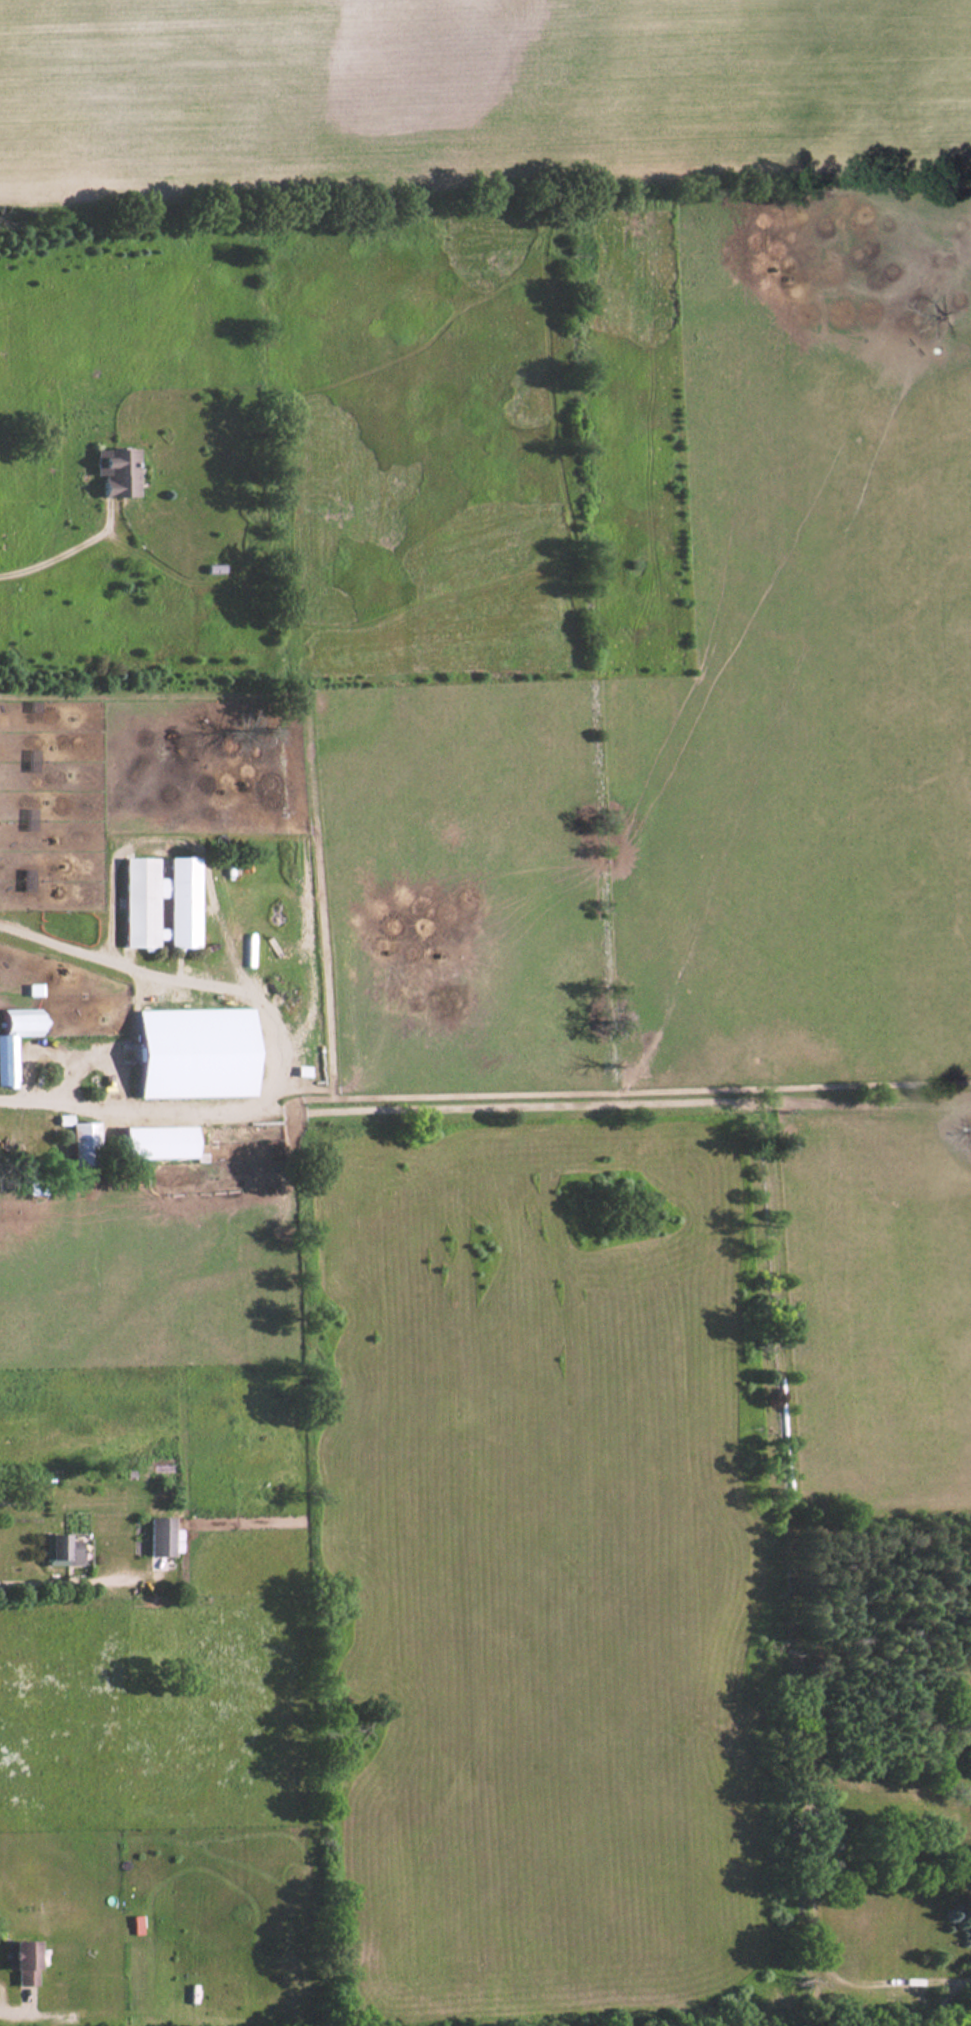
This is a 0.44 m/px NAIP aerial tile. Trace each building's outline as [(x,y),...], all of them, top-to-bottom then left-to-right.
[(138,447),(96,448),(96,475),(104,475),(104,496),(139,495),(138,447)] [(199,948),(198,857),(169,857),(169,878),(158,878),(158,857),(125,858),(125,948),(158,948),(158,938),(169,938),(169,948),(199,948)] [(17,1085),(16,1035),(41,1035),(41,1008),(3,1009),(3,1035),(0,1035),(0,1086),(17,1085)] [(100,1165),(100,1121),(73,1121),(73,1165),(100,1165)] [(148,1149),(161,1149),(161,1132),(148,1132),(148,1149)] [(148,1554),(173,1554),(173,1515),(148,1515),(148,1554)] [(44,1558),(63,1558),(63,1563),(79,1563),(79,1533),(44,1533),(44,1558)] [(3,1940),(3,1969),(14,1969),(14,1985),(31,1984),(30,1940),(3,1940)]
